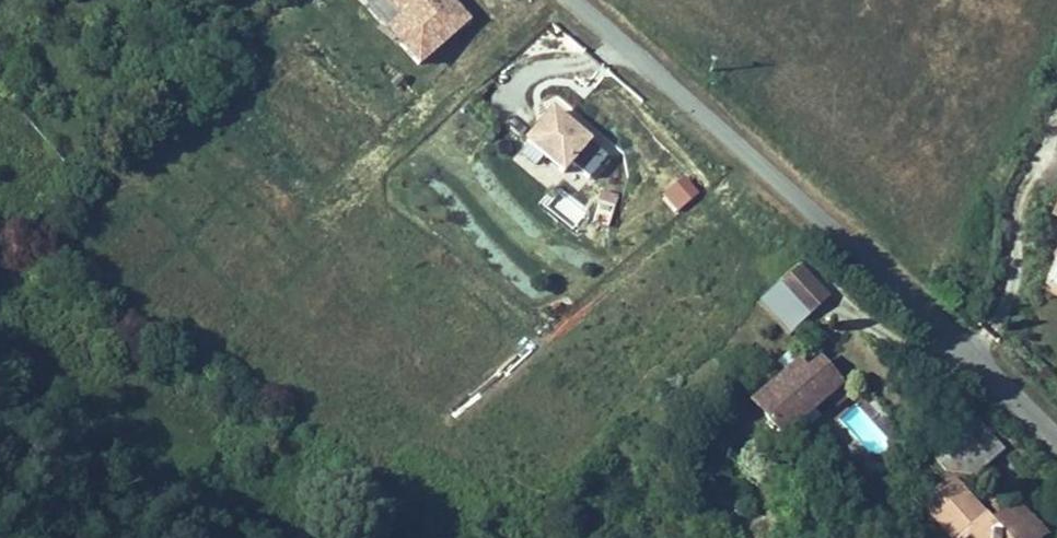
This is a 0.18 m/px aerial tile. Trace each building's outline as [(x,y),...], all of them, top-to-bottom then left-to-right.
[(363,5),(425,67),(475,17),(458,0),(369,0),(363,5)] [(564,176),(579,190),(612,154),(557,105),(511,156),(551,191),(564,176)] [(684,173),(660,197),(677,213),(701,190),(684,173)] [(804,300),(784,316),(799,333),(819,314),(804,300)] [(836,330),(819,314),(799,333),(817,352),(836,330)] [(749,439),(760,451),(806,414),(795,398),(749,439)] [(806,414),(760,451),(768,459),(763,462),(770,470),(774,465),(781,471),(827,433),(834,442),(849,430),(821,399),(806,414)] [(987,445),(943,482),(954,497),(986,490),(1010,472),(987,445)] [(961,502),(930,532),(936,537),(995,537),(961,502)] [(1018,531),(1025,537),(1045,537),(1029,522),(1018,531)]
